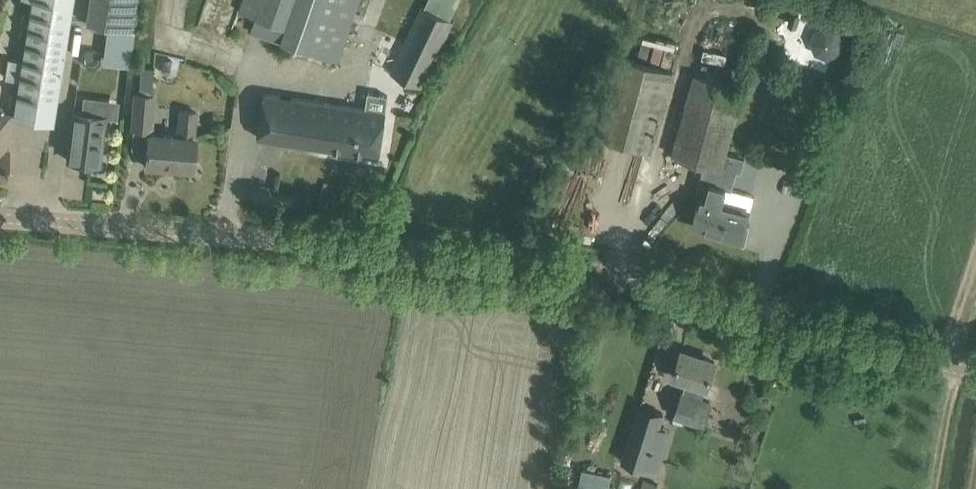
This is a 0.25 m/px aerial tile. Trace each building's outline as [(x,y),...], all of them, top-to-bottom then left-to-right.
[(19,80),(13,116),(53,122),(72,0),(32,0),(22,60),(8,57),(5,77),(19,80)] [(84,23),(107,27),(108,27),(132,31),(137,0),(88,0),(84,23)] [(339,64),(361,0),(243,0),(238,13),(254,18),(249,33),(339,64)] [(422,88),(454,22),(422,6),(390,73),(422,88)] [(793,11),(789,23),(797,26),(801,14),(793,11)] [(816,29),(811,41),(816,53),(828,57),(840,52),(845,41),(840,29),(828,24),(816,29)] [(107,27),(104,51),(131,54),(133,31),(132,31),(108,27),(107,27)] [(619,55),(602,115),(597,134),(651,149),(672,69),(619,55)] [(172,58),(163,60),(161,69),(166,76),(175,73),(178,65),(172,58)] [(138,89),(152,90),(154,65),(139,64),(138,89)] [(694,226),(711,231),(711,229),(739,237),(739,238),(740,239),(748,209),(724,202),(728,188),(731,189),(737,171),(724,167),(745,88),(694,75),(672,155),(704,163),(695,196),(701,198),(694,226)] [(0,83),(0,108),(9,109),(11,84),(0,83)] [(379,156),(386,112),(384,112),(387,93),(367,90),(364,109),(264,93),(258,137),(379,156)] [(153,93),(137,92),(134,127),(150,129),(153,93)] [(180,110),(178,135),(149,133),(146,167),(191,170),(194,136),(196,111),(180,110)] [(73,112),(69,140),(67,159),(99,163),(105,116),(73,112)] [(6,177),(8,148),(6,148),(8,114),(0,113),(0,177),(6,177)] [(686,380),(675,415),(704,424),(711,402),(702,399),(706,386),(707,386),(715,361),(682,351),(674,376),(686,380)] [(645,466),(656,469),(661,454),(650,450),(661,414),(640,407),(624,460),(645,466)] [(612,473),(582,466),(577,488),(608,488),(612,473)]
